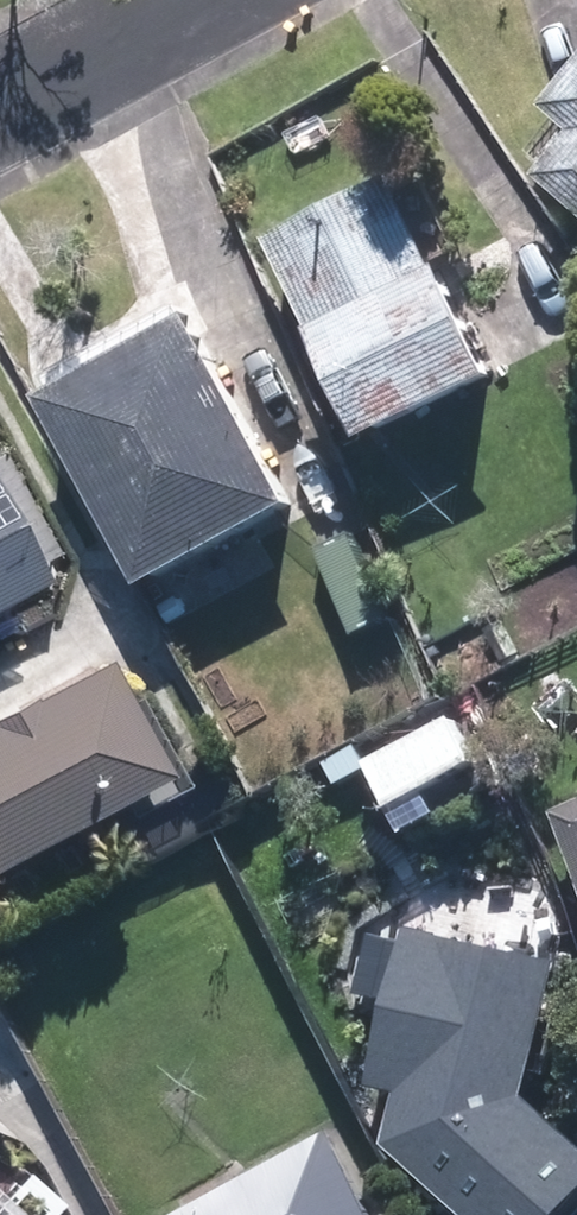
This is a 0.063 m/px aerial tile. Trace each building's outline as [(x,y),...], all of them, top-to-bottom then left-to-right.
[(542,121),(572,147),(535,189),(576,226),(576,80),(542,121)] [(393,188),(264,249),(361,455),(490,395),(393,188)] [(63,405),(166,593),(311,512),(209,324),(63,405)] [(0,507),(0,602),(41,580),(0,507)] [(156,779),(93,666),(0,717),(0,864),(156,779)] [(376,767),(414,841),(455,821),(442,792),(489,769),(464,723),(376,767)] [(307,783),(322,811),(343,799),(328,772),(307,783)] [(576,844),(576,817),(567,821),(576,844)] [(444,940),(397,1154),(524,1182),(570,967),(566,967),(444,940)] [(347,1137),(200,1214),(389,1214),(347,1137)] [(11,1165),(0,1176),(0,1214),(66,1214),(11,1165)]
